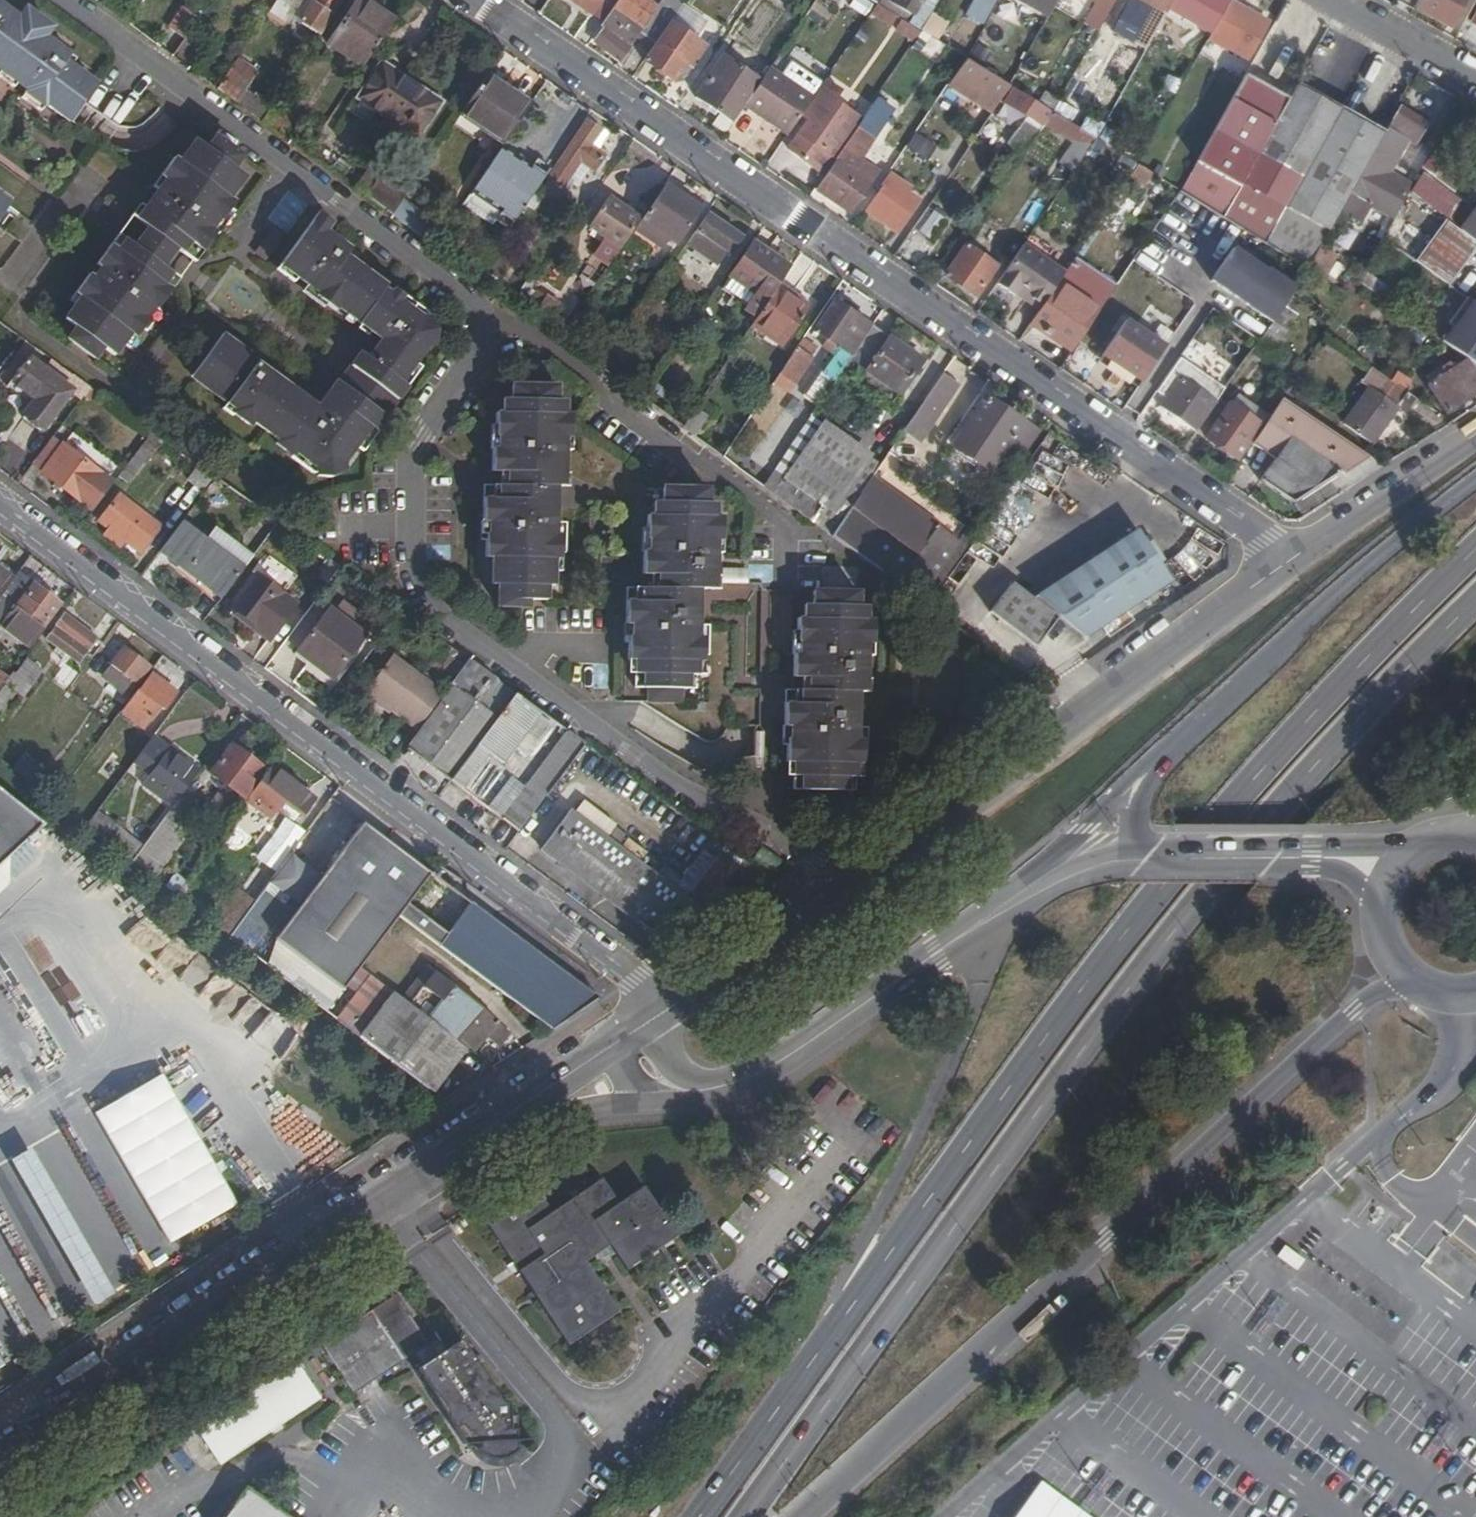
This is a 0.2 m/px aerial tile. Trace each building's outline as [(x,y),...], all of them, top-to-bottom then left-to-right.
[(12,51),(28,63),(20,74),(30,81),(26,87),(25,88),(46,104),(48,101),(68,116),(96,78),(71,60),(65,56),(70,49),(47,32),(52,25),(24,4),(18,13),(0,0),(0,41),(12,51)] [(293,9),(299,0),(282,0),(281,1),(293,9)] [(305,14),(322,27),(341,0),(314,0),(305,14)] [(334,40),(367,64),(399,17),(375,0),(361,0),(334,40)] [(607,21),(621,0),(578,0),(607,21)] [(657,0),(621,0),(607,21),(605,24),(609,27),(599,40),(626,57),(643,31),(659,43),(674,20),(685,3),(687,0),(664,0),(662,3),(657,0)] [(881,2),(880,3),(926,29),(942,0),(882,0),(881,2)] [(970,13),(988,24),(1001,0),(978,0),(970,13)] [(1054,10),(1059,0),(1034,0),(1054,10)] [(1086,22),(1101,30),(1117,0),(1098,0),(1086,22)] [(1167,11),(1169,8),(1173,0),(1147,0),(1167,11)] [(1231,0),(1173,0),(1169,8),(1213,32),(1217,26),(1231,0)] [(1270,19),(1236,0),(1231,0),(1217,26),(1234,36),(1230,42),(1250,53),(1270,19)] [(1418,1),(1455,21),(1467,0),(1419,0),(1418,1)] [(185,1),(170,22),(188,34),(202,12),(185,1)] [(685,3),(674,20),(699,37),(711,20),(685,3)] [(882,5),(876,14),(900,28),(906,19),(882,5)] [(906,19),(900,28),(919,40),(925,31),(906,19)] [(674,20),(659,43),(648,59),(680,81),(693,62),(696,64),(710,44),(699,37),(674,20)] [(915,51),(938,56),(941,45),(917,40),(915,51)] [(1,67),(12,51),(0,41),(0,67),(1,67)] [(76,54),(70,49),(65,56),(71,60),(76,54)] [(28,63),(12,51),(1,67),(16,79),(20,74),(28,63)] [(263,69),(242,54),(220,86),(240,100),(263,69)] [(729,55),(702,96),(726,112),(739,120),(747,109),(766,80),(729,55)] [(970,58),(955,78),(999,105),(1014,83),(970,56),(970,58)] [(386,62),(365,93),(397,115),(418,83),(386,62)] [(512,76),(495,65),(466,109),(509,138),(535,100),(509,82),(512,76)] [(774,67),(766,80),(747,109),(789,136),(806,113),(817,96),(774,67)] [(1291,97),(1247,73),(1183,188),(1226,214),(1291,97)] [(20,74),(16,79),(26,87),(30,81),(20,74)] [(1301,79),(1291,97),(1226,214),(1247,227),(1267,240),(1344,103),(1301,79)] [(813,117),(792,147),(828,173),(864,120),(838,102),(844,92),(827,81),(817,96),(806,113),(813,117)] [(441,99),(418,83),(397,115),(421,131),(441,99)] [(1038,118),(1027,137),(1035,142),(1048,121),(1056,109),(1018,85),(1009,100),(1038,118)] [(1062,98),(1056,109),(1076,122),(1084,110),(1062,98)] [(1388,127),(1344,103),(1267,240),(1267,241),(1310,267),(1342,210),(1388,127)] [(1401,104),(1388,127),(1342,210),(1368,224),(1378,205),(1385,208),(1419,145),(1428,150),(1432,143),(1423,138),(1432,123),(1401,104)] [(92,108),(79,127),(101,142),(114,123),(92,108)] [(891,119),(876,109),(858,135),(873,146),(891,119)] [(1056,109),(1048,121),(1091,146),(1098,135),(1097,135),(1076,122),(1056,109)] [(739,120),(726,112),(719,122),(731,131),(739,120)] [(599,166),(611,148),(606,144),(597,138),(605,126),(593,117),(561,163),(559,164),(545,183),(568,200),(571,188),(564,183),(570,174),(572,174),(584,156),(599,166)] [(614,132),(605,126),(597,138),(606,144),(614,132)] [(166,176),(159,185),(147,202),(138,215),(148,223),(177,244),(182,248),(190,237),(202,247),(215,228),(210,225),(218,214),(222,217),(231,205),(237,196),(231,192),(247,170),(235,162),(244,150),(219,131),(210,143),(199,135),(183,156),(175,150),(160,171),(166,176)] [(911,134),(906,154),(929,160),(935,140),(911,134)] [(873,146),(858,135),(842,158),(857,168),(864,159),(873,146)] [(488,168),(474,188),(503,208),(496,218),(511,228),(552,169),(541,161),(538,166),(505,144),(488,168)] [(873,180),(880,169),(864,159),(857,168),(842,158),(821,189),(854,212),(876,183),(873,180)] [(1137,165),(1130,179),(1147,188),(1154,174),(1137,165)] [(895,167),(889,176),(911,189),(917,181),(895,167)] [(166,176),(160,171),(153,181),(159,185),(166,176)] [(370,172),(360,185),(396,211),(405,197),(408,193),(389,179),(386,183),(370,172)] [(884,183),(887,185),(906,196),(908,193),(911,189),(889,176),(884,183)] [(648,210),(644,216),(636,228),(666,248),(673,238),(679,241),(702,207),(668,184),(649,212),(648,210)] [(912,217),(922,202),(908,193),(906,196),(887,185),(870,210),(903,231),(913,218),(912,217)] [(287,189),(269,217),(292,232),(311,205),(287,189)] [(1436,206),(1447,215),(1463,227),(1475,210),(1475,208),(1449,189),(1436,206)] [(11,201),(0,193),(0,217),(11,201)] [(612,193),(592,222),(625,245),(636,228),(644,216),(612,193)] [(396,211),(395,212),(419,228),(429,213),(405,197),(396,211)] [(147,202),(141,198),(131,211),(138,215),(147,202)] [(222,217),(218,214),(210,225),(215,228),(218,230),(234,207),(231,205),(222,217)] [(282,257),(295,268),(307,277),(311,272),(300,264),(318,242),(315,240),(324,227),(333,215),(320,206),(282,257)] [(931,242),(944,217),(930,210),(917,234),(931,242)] [(1463,227),(1475,236),(1475,210),(1463,227)] [(429,213),(419,228),(438,242),(448,227),(429,213)] [(729,249),(735,252),(745,237),(711,213),(691,243),(702,252),(712,237),(714,239),(706,252),(720,262),(729,249)] [(1219,213),(1211,227),(1237,243),(1247,227),(1219,213)] [(1447,215),(1416,257),(1450,281),(1475,245),(1475,236),(1463,227),(1447,215)] [(1335,241),(1348,248),(1360,227),(1347,220),(1335,241)] [(148,223),(134,242),(162,263),(177,244),(148,223)] [(336,304),(339,300),(375,328),(382,333),(368,351),(362,346),(351,361),(398,394),(408,380),(403,375),(416,358),(429,339),(436,336),(438,322),(429,312),(421,315),(383,286),(385,282),(345,251),(349,245),(324,227),(315,240),(318,242),(300,264),(311,272),(307,277),(319,286),(317,289),(336,304)] [(126,236),(117,229),(96,258),(105,264),(126,236)] [(132,327),(138,331),(145,323),(148,318),(145,315),(154,304),(157,306),(172,286),(163,279),(170,269),(162,263),(134,242),(126,236),(105,264),(96,276),(91,272),(78,290),(83,293),(78,301),(67,316),(79,325),(71,336),(95,355),(104,343),(115,351),(132,327)] [(202,247),(190,237),(182,248),(195,257),(202,247)] [(756,242),(737,271),(763,289),(754,302),(765,310),(781,285),(794,267),(756,242)] [(970,242),(949,272),(974,288),(978,282),(985,286),(1001,263),(970,242)] [(1069,270),(1026,242),(999,283),(1017,296),(1021,291),(1044,307),(1049,300),(1066,275),(1069,270)] [(1234,246),(1213,278),(1251,304),(1256,298),(1266,305),(1262,311),(1275,320),(1297,287),(1269,269),(1268,271),(1234,246)] [(179,276),(170,269),(163,279),(172,286),(179,276)] [(1073,279),(1066,275),(1049,300),(1056,305),(1071,281),(1073,279)] [(1049,300),(1044,307),(1037,318),(1079,343),(1106,304),(1071,281),(1056,305),(1049,300)] [(985,286),(978,282),(974,288),(980,293),(985,286)] [(812,305),(781,285),(765,310),(754,325),(786,345),(812,305)] [(538,312),(551,321),(564,302),(542,287),(533,301),(541,307),(538,312)] [(83,293),(78,290),(72,297),(78,301),(83,293)] [(838,354),(833,361),(844,369),(859,347),(875,323),(857,311),(847,305),(837,298),(818,327),(834,338),(828,347),(838,354)] [(851,299),(847,305),(857,311),(860,306),(851,299)] [(1446,345),(1475,367),(1475,306),(1468,300),(1450,323),(1458,329),(1446,345)] [(157,306),(154,304),(145,315),(148,318),(145,323),(149,326),(161,309),(157,306)] [(1291,325),(1278,316),(1259,345),(1272,353),(1291,325)] [(1129,317),(1105,352),(1145,379),(1169,343),(1129,317)] [(905,391),(927,359),(875,323),(859,347),(877,359),(871,368),(905,391)] [(382,333),(375,328),(362,346),(368,351),(382,333)] [(346,463),(343,457),(356,440),(371,420),(367,416),(377,403),(340,376),(320,402),(310,416),(300,408),(310,394),(284,375),(281,379),(270,372),(273,368),(258,357),(259,355),(253,350),(238,371),(223,359),(238,338),(229,332),(198,374),(229,399),(237,404),(234,408),(249,420),(252,417),(278,436),(276,439),(292,451),(296,446),(320,465),(323,471),(333,471),(346,463)] [(820,347),(805,337),(777,378),(791,390),(808,365),(813,369),(819,361),(818,360),(821,356),(816,353),(820,347)] [(253,350),(238,338),(223,359),(238,371),(253,350)] [(14,378),(37,396),(26,412),(47,427),(79,386),(33,352),(14,378)] [(421,362),(416,358),(403,375),(408,380),(421,362)] [(1475,395),(1475,369),(1459,358),(1464,365),(1427,389),(1446,414),(1475,395)] [(351,361),(340,376),(377,403),(367,416),(371,420),(376,423),(386,410),(398,394),(351,361)] [(1401,402),(1410,407),(1419,394),(1409,388),(1394,378),(1369,362),(1361,375),(1373,383),(1347,421),(1376,439),(1401,402)] [(273,368),(270,372),(281,379),(284,375),(273,368)] [(963,384),(944,370),(913,416),(912,418),(930,431),(963,384)] [(1400,370),(1394,378),(1409,388),(1414,380),(1400,370)] [(1200,427),(1219,398),(1180,371),(1164,395),(1168,397),(1164,403),(1168,406),(1163,413),(1191,433),(1197,425),(1200,427)] [(777,378),(773,384),(788,395),(791,390),(777,378)] [(497,429),(501,429),(500,442),(493,442),(492,464),(520,465),(520,459),(540,460),(541,456),(547,457),(547,460),(557,460),(558,440),(565,439),(565,430),(573,430),(573,407),(567,407),(566,394),(559,394),(512,393),(504,393),(505,404),(498,405),(498,418),(497,429)] [(1236,401),(1232,399),(1210,433),(1240,454),(1272,408),(1252,394),(1249,399),(1241,393),(1236,401)] [(1376,454),(1286,393),(1255,438),(1278,452),(1261,477),(1294,499),(1341,467),(1349,472),(1376,454)] [(320,402),(310,394),(300,408),(310,416),(320,402)] [(971,425),(983,435),(972,452),(994,467),(1027,419),(991,395),(971,425)] [(229,399),(227,402),(234,408),(237,404),(229,399)] [(692,420),(702,427),(713,411),(702,405),(692,420)] [(814,413),(776,467),(767,482),(806,511),(819,521),(825,525),(834,531),(861,491),(852,484),(873,453),(859,443),(814,413)] [(376,423),(371,420),(356,440),(363,445),(378,425),(376,423)] [(565,439),(558,440),(557,460),(566,461),(566,443),(573,442),(573,430),(565,430),(565,439)] [(66,443),(55,435),(34,462),(45,470),(66,443)] [(66,443),(45,470),(97,508),(117,481),(66,443)] [(739,462),(765,481),(767,482),(776,467),(754,452),(749,459),(744,455),(739,462)] [(883,459),(873,453),(852,484),(861,491),(873,474),(883,459)] [(520,465),(492,464),(492,479),(561,480),(565,479),(566,461),(557,460),(547,460),(547,457),(541,456),(540,460),(520,459),(520,465)] [(144,464),(135,457),(122,474),(132,481),(144,464)] [(861,491),(834,531),(929,599),(968,542),(873,474),(861,491)] [(492,479),(483,480),(483,492),(510,492),(511,498),(531,498),(531,500),(539,500),(539,498),(550,498),(560,499),(561,480),(492,479)] [(648,527),(648,533),(651,533),(651,546),(642,545),(642,567),(671,568),(671,561),(690,561),(691,558),(698,558),(698,562),(707,563),(708,545),(716,546),(716,533),(722,533),(722,510),(716,510),(716,498),(708,498),(708,484),(695,484),(695,480),(680,479),(680,483),(665,483),(664,496),(656,496),(656,509),(649,510),(648,527)] [(501,578),(500,600),(524,600),(529,601),(530,592),(548,593),(548,580),(554,580),(556,552),(565,553),(565,537),(566,529),(559,529),(560,516),(550,516),(550,498),(539,498),(539,500),(531,500),(531,498),(511,498),(510,492),(483,492),(483,515),(491,515),(491,528),(487,528),(487,534),(487,550),(496,550),(495,577),(501,578)] [(125,537),(144,550),(163,526),(122,495),(103,520),(115,529),(110,535),(121,543),(125,537)] [(560,499),(550,498),(550,516),(560,516),(560,499)] [(491,515),(483,515),(482,534),(487,534),(487,528),(491,528),(491,515)] [(570,516),(560,516),(559,529),(566,529),(565,537),(570,537),(570,516)] [(185,519),(163,548),(225,594),(256,553),(217,526),(209,536),(185,519)] [(1176,578),(1140,526),(1056,579),(1114,618),(1176,578)] [(648,527),(643,527),(642,545),(651,546),(651,533),(648,533),(648,527)] [(716,546),(708,545),(707,563),(715,563),(716,563),(716,546)] [(671,568),(642,567),(642,583),(672,583),(701,584),(715,584),(715,563),(707,563),(698,562),(698,558),(691,558),(690,561),(671,561),(671,568)] [(0,565),(0,598),(16,577),(0,565)] [(0,598),(0,614),(37,642),(49,626),(45,624),(62,602),(21,570),(16,577),(0,598)] [(300,600),(261,571),(235,606),(261,624),(259,626),(273,637),(300,600)] [(1063,614),(1015,578),(994,608),(1042,642),(1063,614)] [(1038,591),(1089,635),(1114,618),(1056,579),(1038,591)] [(642,583),(626,583),(626,596),(653,597),(653,602),(673,602),(674,606),(681,605),(681,603),(691,603),(692,619),(701,619),(701,603),(701,584),(672,583),(642,583)] [(799,631),(798,639),(802,640),(801,651),(793,650),(792,674),(822,676),(822,668),(843,670),(843,666),(849,666),(849,670),(859,670),(861,653),(868,653),(869,641),(874,642),(876,616),(869,615),(870,606),(860,605),(860,591),(817,590),(816,603),(804,603),(803,615),(800,615),(799,631)] [(638,683),(642,683),(642,695),(642,703),(658,704),(673,704),(673,697),(690,697),(690,683),(696,684),(696,657),(707,657),(706,641),(706,634),(701,634),(701,619),(692,619),(691,603),(681,603),(681,605),(674,606),(673,602),(653,602),(653,597),(626,596),(626,621),(633,621),(632,630),(630,631),(629,638),(629,655),(638,655),(638,683)] [(370,634),(333,606),(301,650),(339,677),(370,634)] [(67,613),(50,636),(80,658),(97,636),(67,613)] [(712,618),(701,619),(701,634),(706,634),(706,641),(712,641),(712,618)] [(799,631),(793,630),(793,650),(801,651),(802,640),(798,639),(799,631)] [(152,664),(125,644),(104,671),(128,688),(135,679),(138,682),(152,664)] [(40,648),(21,674),(34,683),(53,658),(40,648)] [(396,652),(371,686),(422,724),(447,690),(396,652)] [(868,653),(861,653),(859,670),(867,671),(868,653)] [(474,659),(410,745),(453,777),(506,706),(518,690),(474,659)] [(822,676),(792,674),(791,687),(863,690),(866,691),(867,671),(859,670),(849,670),(849,666),(843,666),(843,670),(822,668),(822,676)] [(142,689),(140,688),(123,709),(145,726),(161,704),(166,708),(179,690),(155,673),(142,689)] [(791,687),(787,687),(787,701),(812,703),(813,707),(833,708),(834,712),(841,712),(841,707),(852,708),(851,725),(861,726),(863,690),(791,687)] [(508,708),(506,706),(453,777),(521,827),(550,789),(586,740),(585,739),(520,692),(508,708)] [(857,761),(865,762),(866,746),(866,741),(860,740),(861,726),(851,725),(852,708),(841,707),(841,712),(834,712),(833,708),(813,707),(812,703),(787,701),(785,726),(791,726),(791,737),(788,737),(788,744),(787,759),(797,760),(795,787),(801,788),(800,807),(830,810),(831,803),(848,804),(849,786),(855,786),(857,761)] [(872,727),(861,726),(860,740),(866,741),(866,746),(870,747),(872,727)] [(136,760),(152,772),(172,745),(156,733),(136,760)] [(269,766),(236,741),(213,770),(246,795),(269,766)] [(202,767),(172,745),(152,772),(148,776),(145,781),(175,803),(187,787),(202,767)] [(316,797),(273,766),(214,843),(237,859),(277,808),(295,822),(303,812),(305,812),(316,797)] [(64,782),(53,772),(45,783),(57,792),(64,782)] [(175,803),(155,830),(136,856),(159,874),(190,833),(181,826),(202,798),(187,787),(175,803)] [(40,822),(0,791),(0,860),(40,822)] [(657,928),(674,905),(685,913),(702,902),(577,809),(548,848),(657,928)] [(90,821),(133,854),(136,856),(155,830),(140,817),(128,832),(99,810),(90,821)] [(434,871),(365,820),(265,956),(277,965),(331,1007),(362,967),(364,965),(365,964),(402,913),(409,903),(434,871)] [(708,900),(732,868),(715,856),(691,888),(708,900)] [(257,898),(242,887),(217,919),(233,931),(257,898)] [(442,943),(544,1020),(554,1027),(601,996),(531,944),(474,900),(449,933),(442,943)] [(409,903),(402,913),(442,943),(449,933),(409,903)] [(434,960),(407,996),(462,1039),(466,1035),(482,1048),(493,1034),(507,1044),(520,1028),(456,981),(459,978),(434,960)] [(236,986),(218,1006),(247,1033),(265,1013),(236,986)] [(397,989),(363,1033),(436,1090),(471,1046),(462,1039),(407,996),(397,989)] [(156,1102),(176,1092),(168,1076),(148,1086),(156,1102)] [(104,1290),(28,1142),(7,1152),(83,1300),(104,1290)] [(549,1210),(534,1187),(484,1219),(517,1268),(542,1252),(559,1277),(534,1293),(567,1343),(616,1309),(584,1260),(609,1244),(625,1268),(675,1235),(643,1185),(617,1202),(600,1177),(549,1210)] [(351,1391),(426,1341),(394,1292),(319,1341),(351,1391)] [(502,1401),(460,1336),(414,1367),(462,1442),(510,1439),(508,1401),(502,1401)] [(322,1395),(296,1356),(194,1422),(220,1462),(322,1395)] [(246,1486),(223,1516),(291,1516),(246,1486)]
